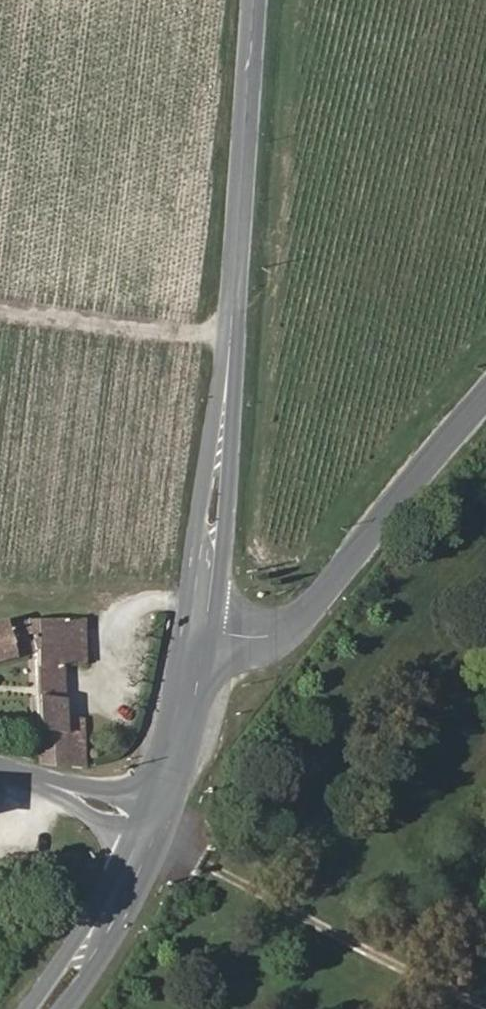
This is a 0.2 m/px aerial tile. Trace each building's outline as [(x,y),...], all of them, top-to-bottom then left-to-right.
[(84,618),(24,620),(5,626),(4,621),(0,622),(0,659),(32,651),(35,650),(36,685),(64,687),(63,664),(84,662),(84,618)] [(64,697),(64,687),(36,685),(36,688),(36,695),(64,697)] [(84,768),(83,719),(65,718),(64,697),(36,695),(38,763),(67,767),(67,766),(84,768)]
